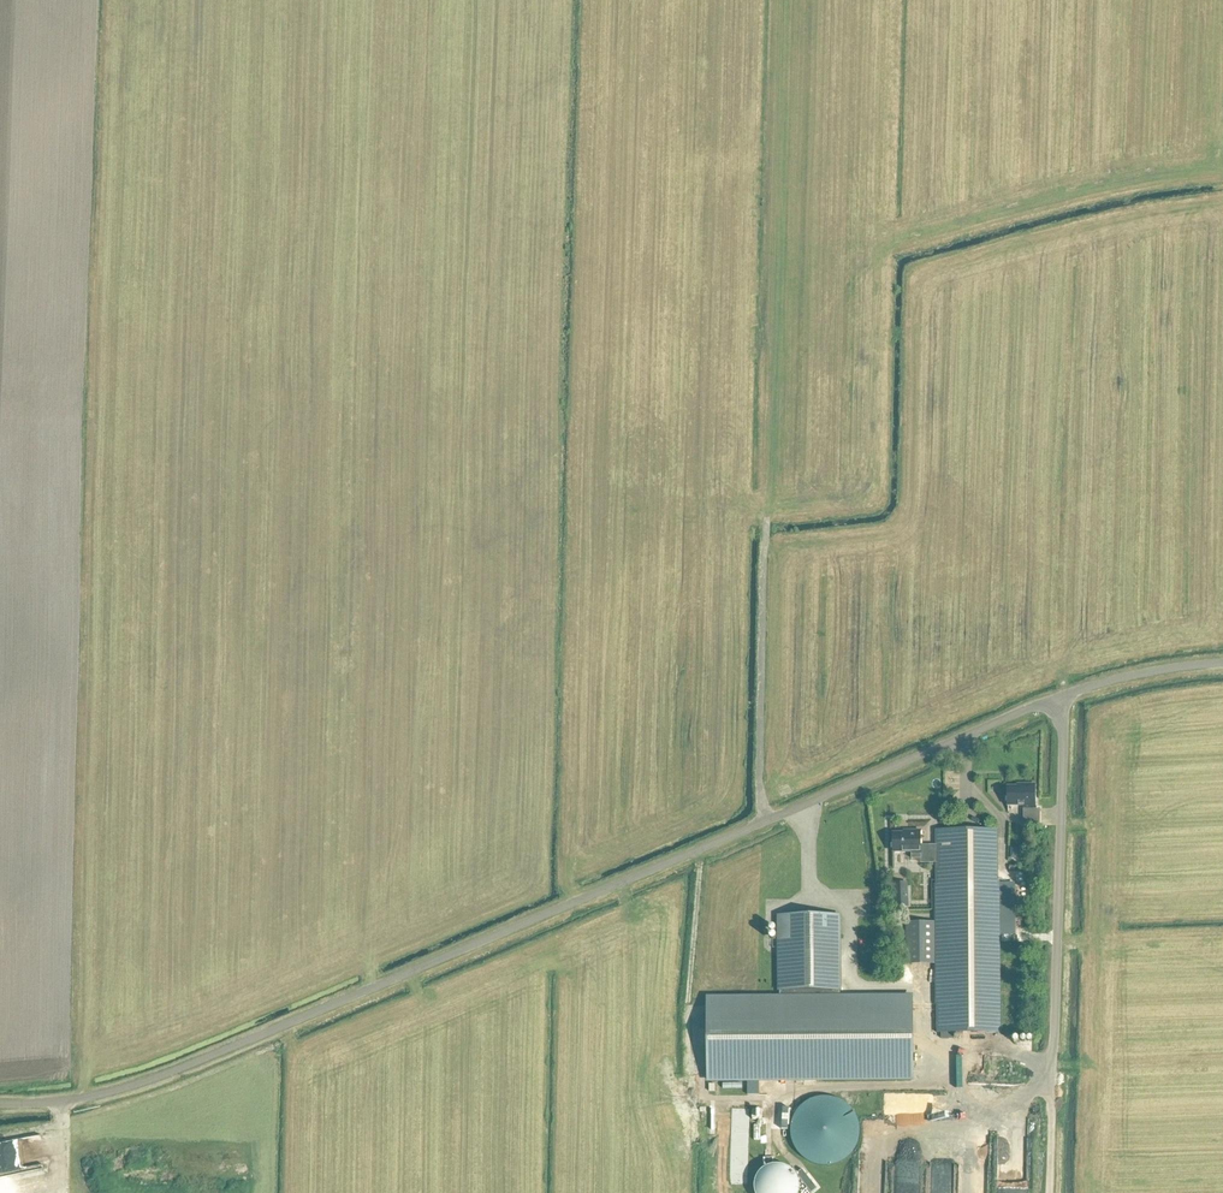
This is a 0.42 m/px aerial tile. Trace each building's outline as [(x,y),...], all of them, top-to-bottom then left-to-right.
[(1023,825),(1040,825),(1040,810),(1034,810),(1035,785),(1023,785),(1023,788),(1007,788),(1007,806),(1028,806),(1028,809),(1023,809),(1023,825)] [(893,834),(893,852),(912,852),(912,856),(920,855),(920,863),(935,863),(936,863),(936,923),(907,923),(908,965),(936,964),(937,1033),(998,1032),(997,831),(936,831),(936,845),(920,846),(920,831),(908,831),(908,834),(893,834)] [(1022,849),(1011,849),(1010,859),(1021,860),(1022,849)] [(893,906),(909,905),(908,879),(892,880),(893,906)] [(780,991),(780,997),(707,997),(708,1082),(913,1080),(912,995),(839,996),(839,991),(840,991),(840,915),(778,916),(779,991),(780,991)] [(802,1161),(826,1163),(854,1153),(855,1125),(845,1097),(817,1095),(795,1103),(794,1133),(793,1129),(792,1137),(793,1139),(793,1138),(802,1161)] [(0,1143),(0,1192),(25,1192),(21,1171),(23,1170),(18,1140),(0,1143)] [(813,1192),(818,1188),(803,1169),(798,1174),(813,1192)] [(791,1171),(754,1173),(755,1192),(792,1192),(791,1171)]
